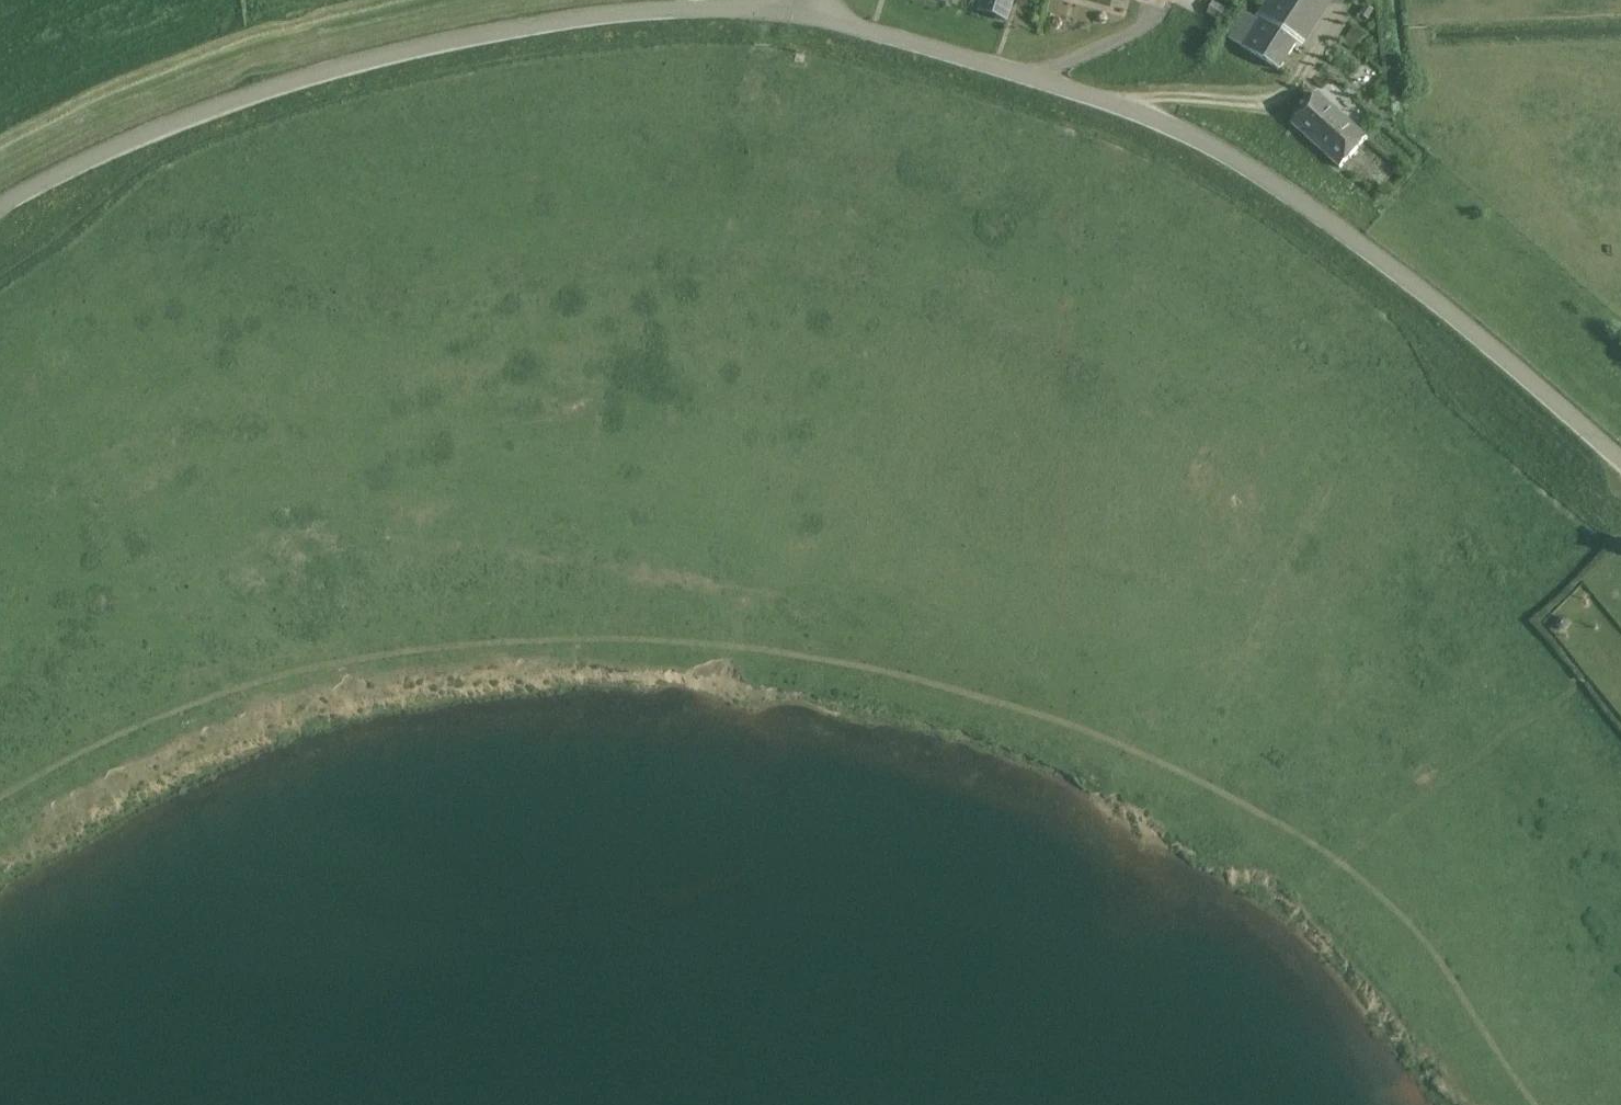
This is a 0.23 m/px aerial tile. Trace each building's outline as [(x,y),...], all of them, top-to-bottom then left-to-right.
[(977,14),(1004,22),(1011,0),(982,0),(977,14)] [(1257,21),(1247,15),(1232,37),(1244,46),(1244,47),(1280,71),(1328,0),(1271,0),(1257,21)] [(1206,14),(1220,21),(1226,9),(1212,2),(1206,14)] [(1375,12),(1367,7),(1362,15),(1370,20),(1375,12)] [(1367,138),(1318,94),(1292,123),(1341,168),(1367,138)]
